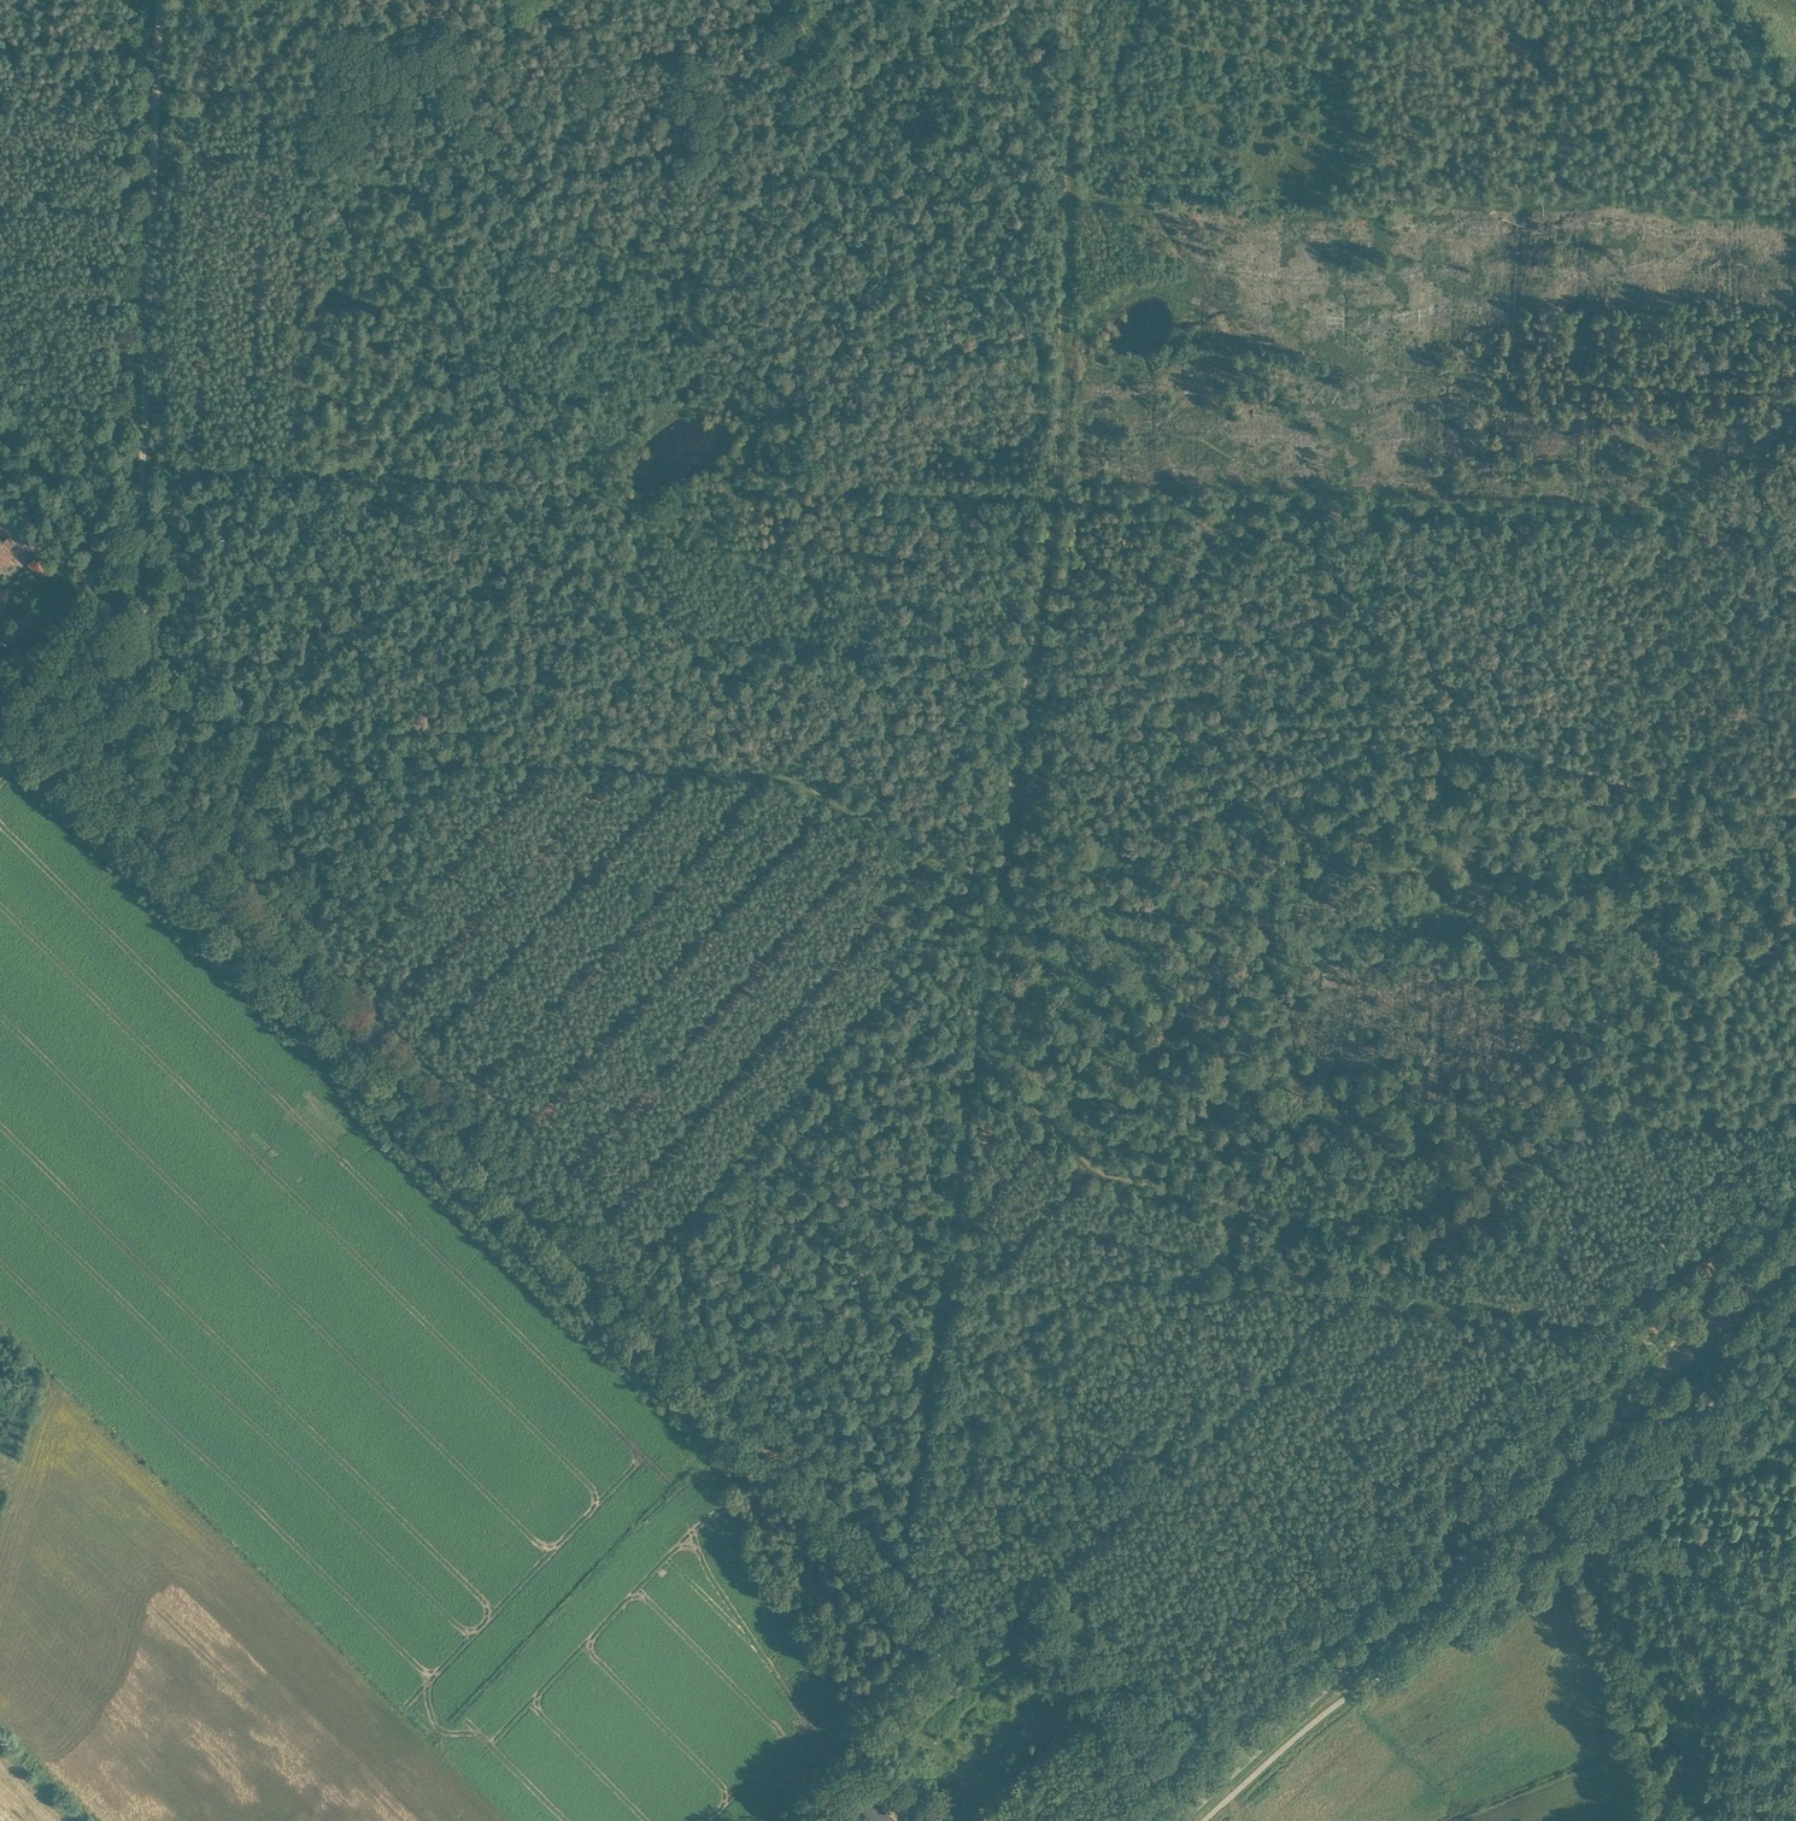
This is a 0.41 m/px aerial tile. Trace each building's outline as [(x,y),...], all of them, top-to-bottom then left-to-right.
[(15,543),(9,536),(2,542),(0,540),(0,565),(2,563),(8,570),(15,563),(9,557),(13,553),(9,549),(15,543)] [(39,552),(28,563),(42,577),(53,566),(39,552)] [(853,1820),(891,1820),(868,1795),(847,1814),(853,1820)]
